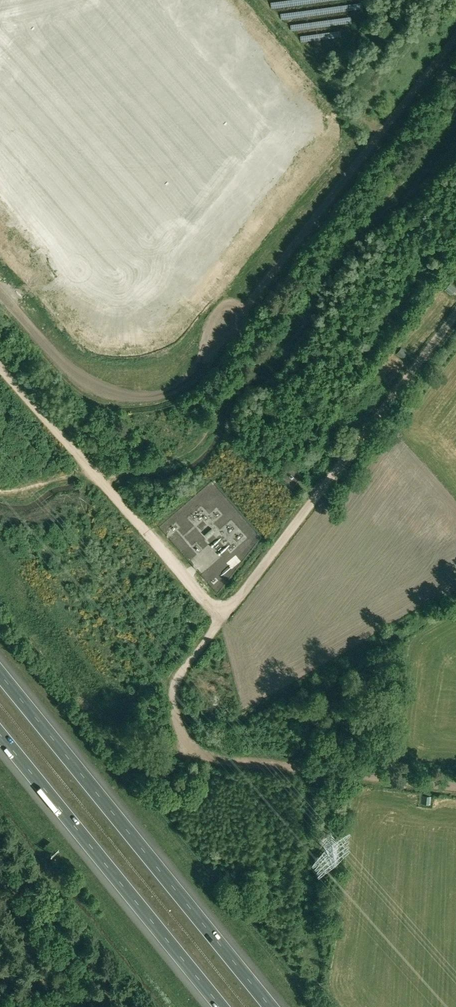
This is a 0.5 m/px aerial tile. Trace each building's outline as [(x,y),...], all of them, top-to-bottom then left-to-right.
[(445,289),(450,294),(455,289),(455,287),(451,282),(445,289)] [(401,347),(396,353),(403,358),(408,352),(401,347)] [(431,797),(422,795),(421,803),(430,805),(431,797)]
